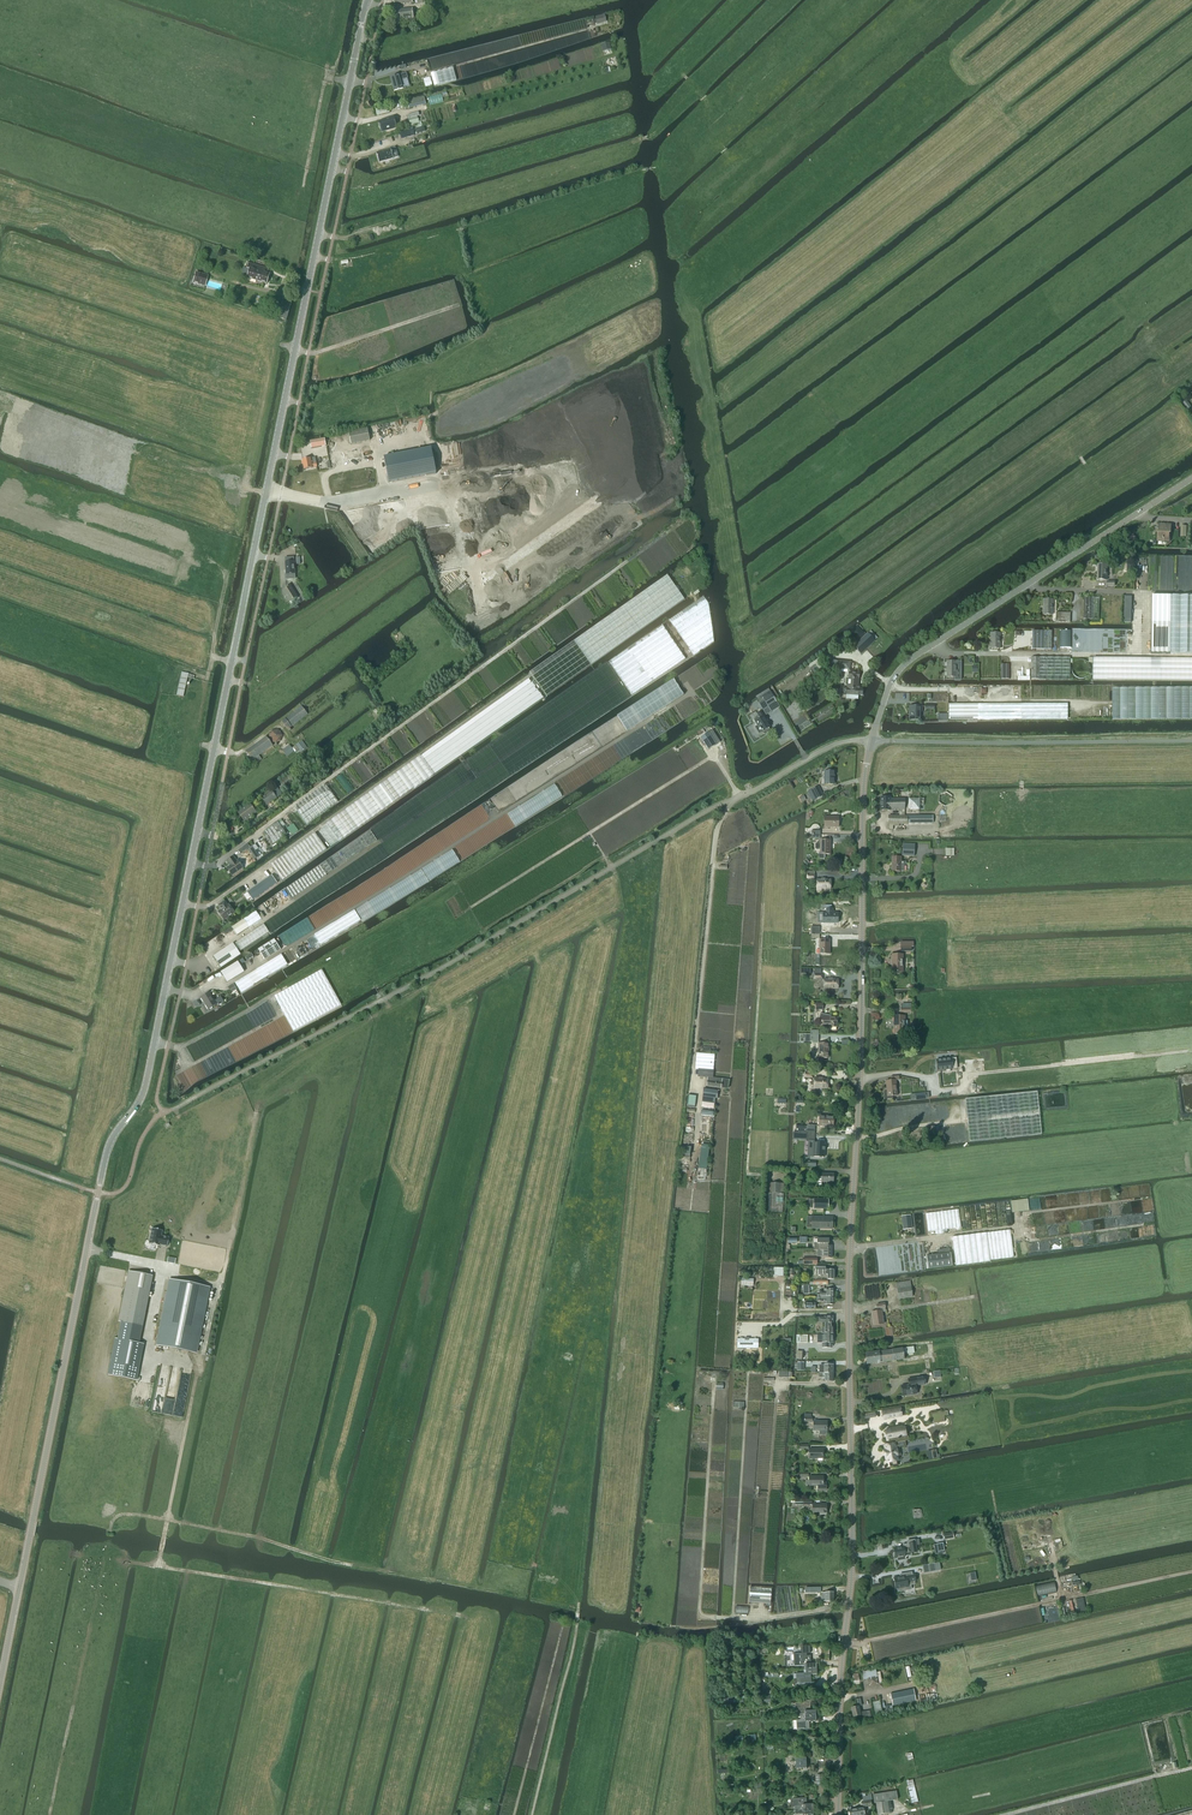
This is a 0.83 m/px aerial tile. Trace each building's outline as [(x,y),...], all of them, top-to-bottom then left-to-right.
[(391,11),(393,21),(413,18),(412,8),(391,11)] [(605,15),(595,17),(597,24),(601,23),(601,21),(606,19),(605,15)] [(609,43),(601,45),(603,52),(611,50),(609,43)] [(457,80),(453,68),(431,74),(434,87),(457,80)] [(406,73),(390,78),(394,91),(403,88),(401,81),(408,79),(406,73)] [(430,77),(423,79),(426,88),(432,86),(430,77)] [(423,97),(407,101),(409,108),(425,104),(423,97)] [(388,107),(375,110),(377,116),(389,113),(388,107)] [(410,125),(419,123),(418,116),(408,119),(410,125)] [(396,128),(395,124),(393,118),(389,119),(386,120),(386,121),(379,123),(380,126),(380,127),(381,130),(385,129),(386,131),(396,128)] [(414,135),(414,133),(413,130),(400,133),(402,139),(414,135)] [(390,149),(376,153),(379,163),(393,159),(391,149),(390,149)] [(267,273),(268,269),(249,264),(247,269),(250,270),(247,279),(248,279),(267,284),(270,274),(267,273)] [(193,283),(205,286),(207,276),(196,273),(193,283)] [(280,312),(281,312),(280,316),(287,318),(291,303),(283,301),(280,312)] [(1184,397),(1179,401),(1187,412),(1191,409),(1184,397)] [(363,428),(328,435),(339,489),(374,482),(363,428)] [(325,439),(310,441),(311,449),(326,446),(325,439)] [(407,453),(384,457),(388,477),(389,483),(392,482),(436,474),(431,448),(407,453)] [(316,458),(303,460),(304,470),(317,467),(316,458)] [(1160,529),(1158,529),(1158,541),(1168,541),(1169,533),(1170,533),(1170,526),(1160,525),(1160,529)] [(285,562),(286,574),(295,574),(294,562),(285,562)] [(1097,580),(1107,580),(1107,565),(1098,565),(1097,580)] [(667,575),(574,641),(591,665),(684,599),(667,575)] [(287,589),(283,591),(290,602),(294,599),(298,597),(290,585),(286,587),(287,589)] [(1151,654),(1171,654),(1191,654),(1191,596),(1171,596),(1152,596),(1151,654)] [(694,656),(712,643),(714,642),(708,604),(703,597),(669,620),(694,656)] [(1092,619),(1099,620),(1100,598),(1092,598),(1084,597),(1084,619),(1092,619)] [(1043,600),(1043,615),(1052,615),(1052,600),(1043,600)] [(1056,622),(1070,623),(1070,613),(1056,613),(1056,622)] [(685,659),(662,626),(612,660),(608,662),(631,696),(685,659)] [(864,634),(857,627),(849,634),(857,641),(864,634)] [(867,633),(854,647),(861,654),(875,641),(878,638),(871,631),(868,634),(867,633)] [(1031,649),(1051,650),(1051,631),(1032,631),(1031,649)] [(1000,633),(990,633),(990,649),(1000,648),(1000,633)] [(1031,657),(1031,679),(1038,679),(1070,679),(1070,658),(1031,657)] [(1191,681),(1191,659),(1094,658),(1093,680),(1191,681)] [(836,660),(835,669),(849,671),(850,662),(836,660)] [(946,677),(956,677),(956,662),(946,662),(946,677)] [(176,695),(183,697),(188,674),(181,672),(176,695)] [(859,679),(859,673),(849,672),(847,688),(843,688),(842,689),(842,694),(842,695),(846,695),(850,695),(850,699),(858,699),(858,696),(858,695),(862,695),(863,689),(859,689),(858,689),(858,686),(859,679)] [(627,732),(684,695),(674,680),(617,716),(627,732)] [(762,696),(767,706),(776,701),(770,691),(762,696)] [(1067,704),(948,704),(948,714),(949,720),(1067,719),(1067,704)] [(281,722),(287,730),(308,714),(302,706),(281,722)] [(380,706),(373,710),(377,716),(384,711),(380,706)] [(910,720),(920,720),(920,712),(921,712),(921,707),(910,707),(910,720)] [(755,722),(757,726),(755,727),(759,734),(763,731),(765,734),(770,730),(769,728),(770,727),(766,721),(767,720),(761,711),(757,714),(759,716),(754,720),(755,722)] [(280,742),(283,735),(279,730),(272,731),(269,737),(272,743),(280,742)] [(708,750),(716,745),(708,733),(700,738),(708,750)] [(256,758),(258,761),(259,762),(262,759),(259,756),(273,746),(266,737),(245,752),(252,761),(256,758)] [(283,751),(288,757),(294,752),(295,753),(298,750),(300,753),(307,748),(302,741),(292,748),(290,745),(283,751)] [(421,757),(326,825),(338,842),(434,774),(421,757)] [(834,785),(834,771),(825,771),(825,785),(834,785)] [(292,772),(279,781),(284,787),(296,778),(292,772)] [(325,784),(294,807),(307,825),(338,802),(325,784)] [(264,807),(282,794),(276,786),(258,800),(264,807)] [(816,800),(823,796),(818,786),(811,789),(816,800)] [(945,807),(952,804),(952,796),(946,792),(939,795),(939,803),(945,807)] [(890,799),(890,798),(880,798),(880,811),(890,811),(890,810),(905,810),(905,799),(890,799)] [(256,813),(250,805),(238,813),(244,821),(256,813)] [(908,816),(889,816),(888,824),(907,824),(907,822),(916,822),(933,822),(933,816),(918,816),(908,816)] [(838,828),(839,817),(824,817),(824,827),(838,828)] [(278,822),(263,833),(272,846),(287,835),(281,827),(284,825),(281,820),(278,822)] [(285,889),(285,890),(291,899),(326,875),(377,841),(370,831),(320,865),(320,866),(285,889)] [(271,865),(283,881),(327,850),(315,834),(271,865)] [(825,858),(825,855),(830,855),(831,840),(820,840),(820,841),(819,842),(819,844),(816,844),(815,845),(815,849),(816,850),(820,850),(820,854),(819,854),(818,855),(818,858),(819,859),(824,859),(825,858)] [(914,857),(915,844),(902,844),(901,856),(914,857)] [(252,846),(248,849),(255,859),(259,857),(252,846)] [(237,862),(233,857),(227,861),(231,866),(227,869),(232,876),(243,868),(238,861),(237,862)] [(901,862),(901,857),(892,857),(892,872),(901,872),(904,872),(904,864),(906,865),(906,862),(901,862)] [(272,875),(247,893),(253,900),(277,883),(272,875)] [(831,889),(831,880),(816,879),(816,891),(821,891),(822,889),(831,889)] [(218,913),(224,921),(235,913),(229,905),(228,906),(225,902),(218,906),(221,910),(218,913)] [(315,936),(314,936),(307,941),(312,949),(320,944),(320,945),(361,920),(354,910),(314,935),(315,936)] [(256,912),(232,927),(224,933),(226,935),(234,930),(237,935),(261,919),(264,917),(261,912),(258,914),(256,912)] [(838,924),(838,913),(823,913),(823,923),(838,924)] [(213,957),(220,968),(240,954),(235,947),(236,946),(239,952),(269,932),(264,924),(234,944),(213,957)] [(274,939),(258,950),(264,960),(281,950),(274,939)] [(830,954),(830,940),(819,940),(819,954),(830,954)] [(235,983),(241,993),(281,968),(287,964),(281,954),(275,958),(235,983)] [(903,973),(903,955),(892,955),(892,973),(903,973)] [(227,983),(245,972),(238,961),(220,972),(227,983)] [(322,970),(275,996),(294,1031),(341,1005),(322,970)] [(838,989),(838,979),(824,979),(824,991),(829,991),(829,989),(838,989)] [(201,998),(208,1009),(215,1005),(217,1007),(224,1002),(221,997),(214,1001),(209,993),(201,998)] [(820,1014),(819,1019),(822,1020),(822,1027),(837,1027),(837,1021),(838,1022),(838,1018),(837,1017),(832,1017),(820,1014)] [(894,1034),(905,1034),(905,1016),(894,1016),(894,1034)] [(829,1058),(829,1044),(818,1043),(818,1058),(829,1058)] [(705,1077),(707,1077),(713,1078),(714,1055),(697,1053),(695,1069),(698,1069),(698,1075),(698,1076),(705,1077)] [(937,1071),(946,1070),(950,1069),(957,1069),(956,1058),(936,1060),(937,1071)] [(887,1092),(884,1092),(885,1100),(893,1099),(893,1096),(897,1096),(896,1080),(899,1080),(899,1083),(904,1083),(903,1078),(899,1078),(899,1076),(890,1077),(891,1081),(886,1081),(887,1092)] [(729,1080),(713,1078),(707,1077),(706,1086),(728,1089),(729,1080)] [(828,1089),(828,1079),(814,1079),(814,1083),(810,1083),(810,1088),(813,1088),(813,1090),(819,1090),(819,1088),(828,1089)] [(704,1089),(702,1102),(715,1103),(715,1098),(717,1098),(718,1091),(704,1089)] [(965,1099),(970,1142),(1041,1134),(1037,1092),(965,1099)] [(833,1127),(834,1116),(819,1116),(819,1126),(833,1127)] [(933,1145),(968,1142),(967,1128),(931,1131),(933,1145)] [(814,1141),(815,1133),(807,1133),(806,1141),(814,1141)] [(814,1146),(811,1146),(811,1149),(814,1150),(813,1157),(824,1157),(825,1143),(814,1142),(814,1146)] [(834,1183),(834,1174),(822,1173),(822,1177),(814,1177),(814,1187),(822,1187),(822,1182),(834,1183)] [(784,1194),(784,1183),(768,1183),(767,1212),(783,1212),(783,1194),(784,1194)] [(1012,1213),(1029,1211),(1027,1199),(1011,1201),(1012,1213)] [(809,1200),(809,1204),(811,1204),(811,1208),(828,1208),(828,1200),(809,1200)] [(942,1230),(946,1229),(961,1228),(959,1209),(926,1214),(928,1232),(935,1231),(936,1234),(943,1234),(942,1230)] [(902,1216),(903,1230),(912,1228),(911,1215),(902,1216)] [(832,1229),(833,1217),(812,1217),(812,1228),(832,1229)] [(152,1229),(149,1244),(159,1246),(159,1245),(167,1246),(168,1238),(161,1236),(162,1231),(152,1229)] [(952,1237),(956,1266),(991,1261),(991,1260),(1013,1257),(1010,1230),(952,1237)] [(814,1250),(817,1250),(832,1250),(832,1245),(828,1245),(828,1244),(829,1244),(829,1239),(817,1239),(817,1243),(814,1243),(814,1250)] [(832,1250),(817,1250),(817,1257),(822,1257),(822,1258),(832,1258),(832,1250)] [(926,1256),(928,1269),(952,1266),(950,1253),(926,1256)] [(826,1266),(815,1266),(815,1274),(828,1274),(828,1280),(834,1280),(834,1270),(826,1270),(826,1266)] [(128,1271),(118,1321),(142,1326),(152,1276),(128,1271)] [(170,1280),(157,1345),(195,1353),(208,1287),(170,1280)] [(898,1299),(913,1297),(910,1281),(896,1283),(898,1299)] [(874,1326),(883,1324),(881,1311),(872,1312),(874,1326)] [(824,1318),(819,1318),(818,1323),(825,1323),(825,1326),(824,1326),(824,1328),(822,1328),(822,1333),(824,1333),(824,1335),(833,1335),(833,1326),(831,1326),(831,1323),(833,1323),(833,1317),(824,1316),(824,1318)] [(886,1336),(893,1336),(892,1327),(885,1328),(886,1336)] [(808,1343),(807,1335),(801,1335),(801,1336),(797,1336),(796,1343),(800,1343),(801,1343),(808,1343)] [(824,1336),(821,1336),(821,1339),(824,1339),(824,1341),(824,1343),(822,1343),(822,1348),(831,1348),(831,1343),(833,1343),(833,1335),(824,1335),(824,1336)] [(758,1338),(737,1338),(737,1348),(758,1348),(758,1338)] [(136,1380),(143,1345),(139,1344),(117,1339),(115,1339),(108,1375),(136,1380)] [(867,1364),(897,1360),(904,1359),(903,1348),(865,1353),(867,1364)] [(824,1365),(819,1365),(819,1373),(833,1373),(833,1365),(824,1365)] [(833,1382),(833,1373),(819,1373),(819,1378),(824,1378),(824,1382),(833,1382)] [(902,1395),(917,1392),(916,1386),(926,1385),(925,1376),(907,1379),(909,1387),(901,1388),(902,1395)] [(901,1408),(882,1412),(883,1419),(902,1416),(901,1408)] [(940,1411),(937,1411),(937,1413),(931,1414),(933,1424),(944,1422),(943,1416),(948,1415),(947,1411),(943,1412),(941,1412),(940,1411)] [(813,1422),(813,1431),(819,1431),(819,1434),(827,1434),(827,1422),(813,1422)] [(885,1449),(883,1449),(885,1459),(886,1459),(887,1463),(889,1463),(890,1467),(897,1466),(896,1462),(898,1461),(898,1457),(900,1456),(898,1447),(896,1448),(895,1443),(909,1440),(908,1436),(904,1437),(904,1436),(906,1435),(904,1426),(903,1427),(902,1426),(886,1429),(886,1430),(885,1431),(886,1440),(888,1439),(889,1445),(884,1446),(885,1449)] [(809,1458),(823,1458),(823,1449),(809,1449),(809,1458)] [(809,1481),(806,1481),(806,1485),(809,1485),(809,1486),(818,1486),(818,1490),(826,1490),(826,1483),(823,1483),(823,1477),(809,1477),(809,1481)] [(813,1513),(827,1513),(827,1504),(813,1504),(813,1513)] [(922,1517),(921,1510),(913,1511),(914,1518),(922,1517)] [(906,1546),(894,1548),(895,1558),(897,1558),(898,1561),(905,1560),(904,1553),(910,1552),(911,1553),(917,1552),(915,1543),(914,1540),(907,1541),(907,1544),(906,1544),(906,1546)] [(934,1564),(928,1565),(930,1572),(936,1571),(940,1570),(939,1563),(934,1564)] [(898,1592),(908,1590),(908,1585),(914,1584),(914,1581),(915,1581),(914,1575),(912,1575),(912,1573),(903,1574),(904,1577),(894,1579),(896,1589),(897,1589),(898,1592)] [(771,1604),(772,1588),(750,1587),(749,1603),(771,1604)] [(834,1601),(833,1593),(825,1593),(821,1593),(821,1601),(825,1601),(825,1602),(834,1601)] [(1083,1598),(1075,1600),(1079,1614),(1086,1612),(1083,1598)] [(803,1654),(793,1654),(794,1666),(799,1666),(806,1666),(806,1669),(817,1669),(816,1663),(811,1664),(810,1656),(803,1656),(803,1654)] [(909,1668),(909,1667),(906,1667),(907,1678),(911,1677),(910,1670),(914,1670),(913,1668),(909,1668)] [(806,1673),(796,1673),(796,1679),(796,1684),(800,1683),(811,1683),(811,1674),(817,1674),(817,1669),(806,1669),(806,1673)] [(878,1684),(877,1677),(876,1669),(863,1672),(864,1680),(867,1679),(869,1686),(878,1684)] [(893,1706),(916,1700),(913,1689),(890,1694),(893,1706)] [(802,1703),(795,1703),(795,1709),(798,1708),(798,1717),(800,1716),(816,1716),(815,1710),(811,1710),(810,1700),(802,1701),(802,1703)] [(876,1716),(882,1715),(879,1701),(873,1702),(876,1716)] [(860,1712),(859,1706),(851,1708),(853,1717),(861,1715),(860,1714),(862,1714),(863,1718),(871,1717),(870,1710),(860,1712)] [(800,1720),(796,1720),(797,1730),(809,1729),(809,1721),(816,1721),(816,1716),(800,1716),(800,1720)] [(799,1758),(799,1756),(793,1756),(793,1760),(795,1760),(796,1767),(794,1767),(794,1771),(799,1770),(799,1769),(806,1768),(806,1757),(799,1758)] [(818,1786),(823,1785),(823,1774),(815,1775),(816,1786),(818,1786)] [(911,1800),(917,1798),(914,1782),(907,1784),(911,1800)] [(889,1813),(888,1801),(898,1800),(896,1791),(873,1795),(874,1803),(876,1803),(878,1814),(889,1813)] [(806,1798),(790,1799),(791,1807),(794,1807),(802,1806),(803,1810),(813,1809),(813,1804),(807,1804),(806,1798)]
